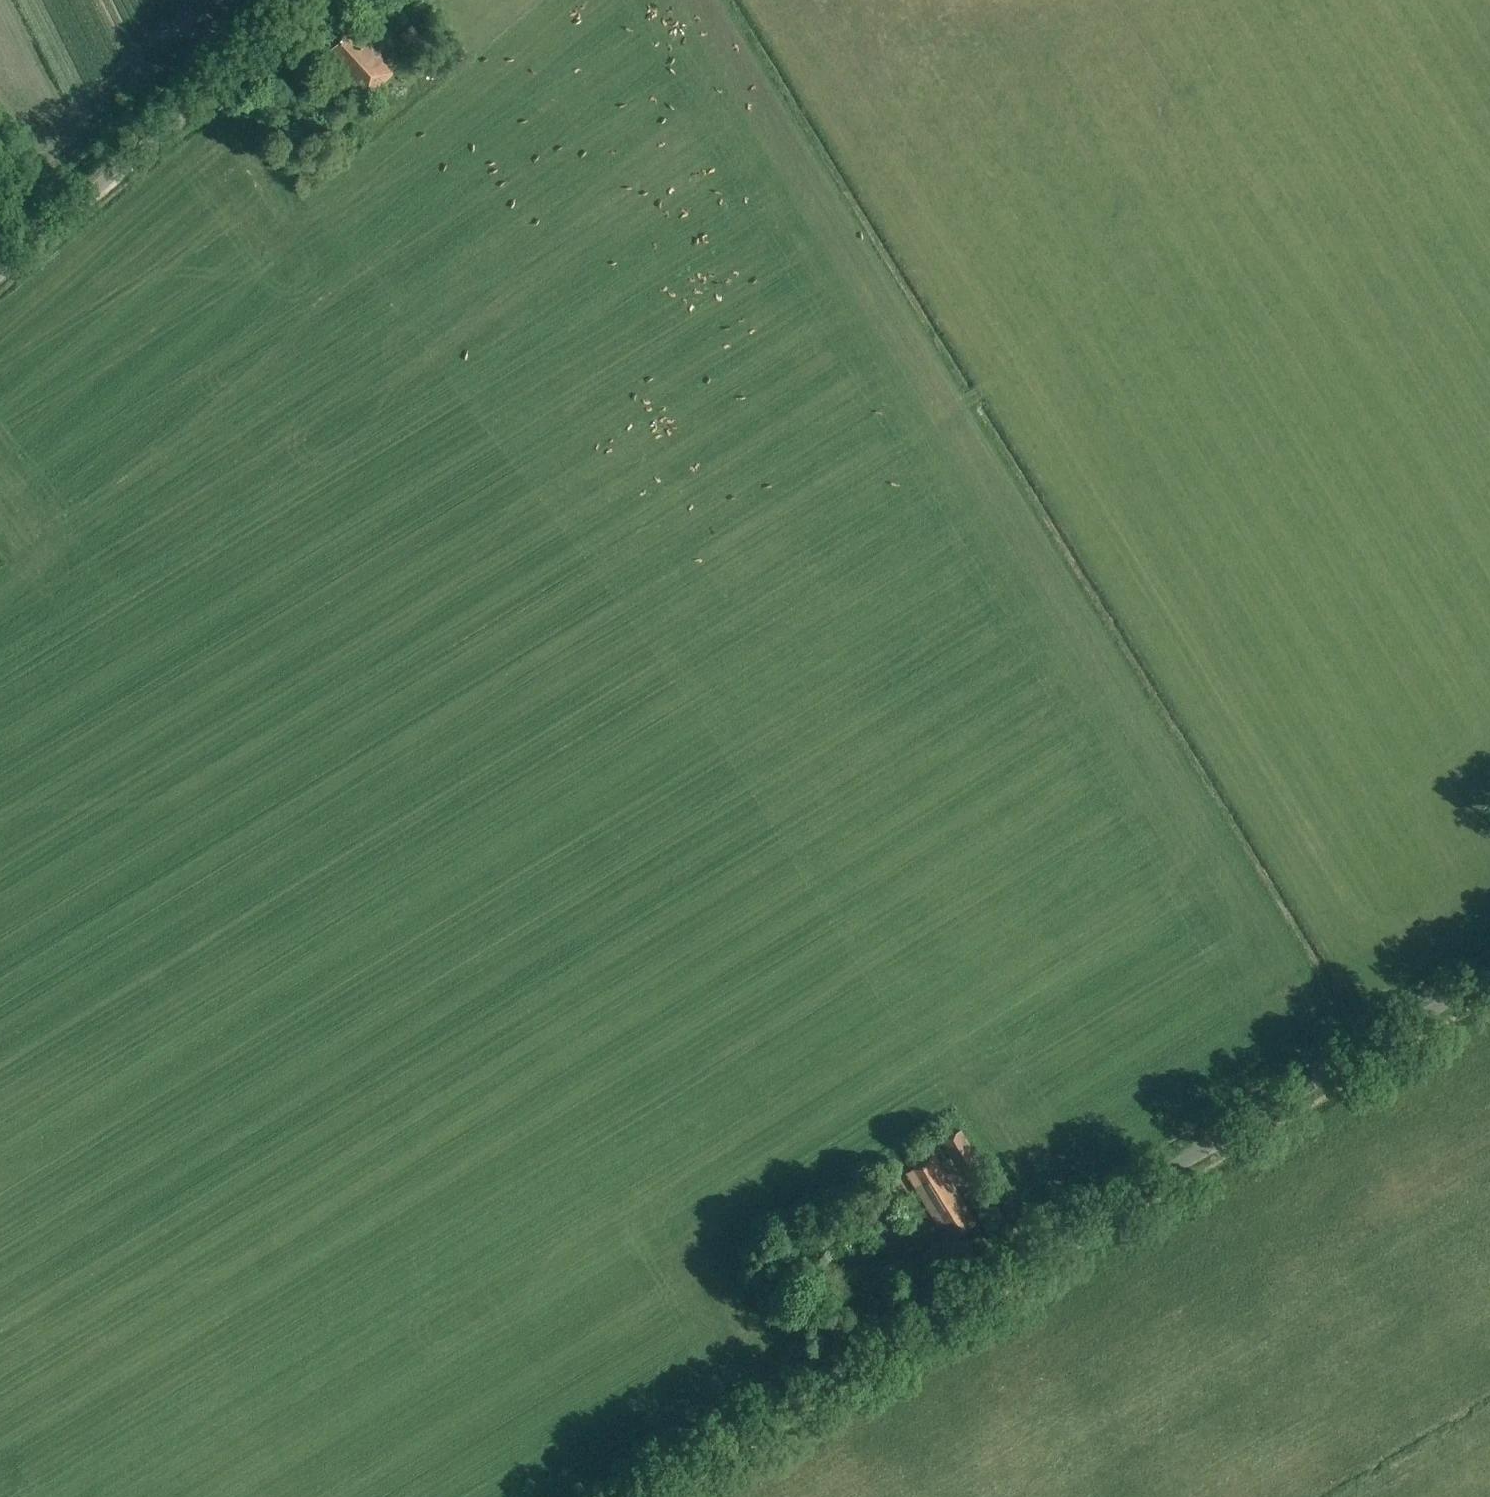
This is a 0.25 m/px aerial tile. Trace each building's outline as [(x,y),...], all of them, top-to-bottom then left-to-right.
[(411,25),(400,35),(422,61),(433,51),(411,25)] [(357,30),(336,48),(329,54),(366,97),(394,73),(357,30)] [(965,1175),(981,1165),(961,1130),(944,1140),(965,1175)] [(951,1237),(975,1222),(935,1157),(907,1174),(938,1224),(942,1222),(951,1237)]
